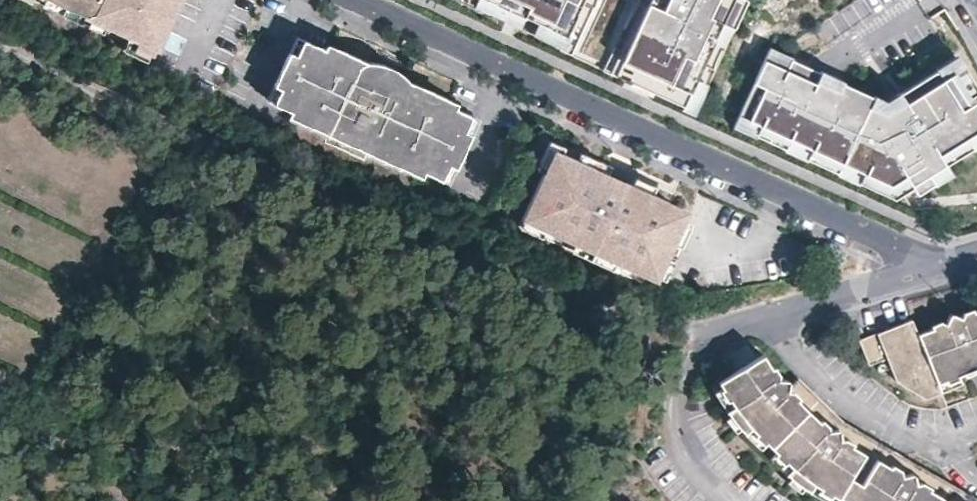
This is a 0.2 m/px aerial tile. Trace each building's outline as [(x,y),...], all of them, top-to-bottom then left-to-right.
[(138,45),(135,54),(154,62),(182,0),(38,0),(138,45)] [(569,53),(593,0),(457,0),(569,53)] [(611,71),(680,106),(678,110),(694,117),(744,0),(644,0),(611,71)] [(289,127),(293,129),(325,57),(302,46),(272,110),(292,119),(289,127)] [(325,57),(293,129),(344,151),(347,144),(369,155),(366,162),(415,184),(447,113),(450,108),(398,84),(388,108),(369,99),(379,76),(327,52),(325,57)] [(764,62),(736,124),(893,193),(909,183),(917,195),(935,184),(937,187),(953,177),(945,163),(971,146),(974,151),(976,149),(976,121),(964,100),(976,92),(976,86),(957,56),(936,69),(943,79),(886,116),(870,108),(874,98),(820,73),(815,85),(764,62)] [(369,99),(388,108),(398,84),(388,80),(379,76),(369,99)] [(422,180),(440,188),(470,122),(447,113),(415,184),(419,186),(422,180)] [(567,155),(549,147),(540,168),(547,171),(553,157),(553,156),(564,161),(567,155)] [(670,208),(626,188),(621,197),(598,186),(602,178),(564,161),(553,156),(553,157),(547,171),(522,226),(646,283),(650,273),(661,278),(684,226),(666,217),(670,208)] [(614,183),(602,178),(598,186),(621,197),(626,188),(614,183)] [(935,386),(970,371),(976,369),(976,312),(973,314),(971,310),(963,314),(960,321),(951,316),(947,318),(943,326),(938,324),(929,327),(929,331),(915,336),(935,386)] [(909,322),(876,336),(886,361),(895,385),(923,401),(939,395),(935,386),(915,336),(909,322)] [(886,361),(876,336),(858,342),(867,367),(886,361)] [(786,392),(786,390),(787,384),(784,381),(776,380),(776,375),(771,368),(770,370),(761,356),(717,384),(732,409),(725,414),(733,424),(742,435),(749,430),(770,450),(806,412),(796,401),(796,398),(790,391),(786,392)] [(786,390),(786,392),(790,391),(796,398),(796,401),(806,412),(817,424),(819,421),(827,428),(826,431),(834,431),(838,433),(839,442),(843,440),(850,446),(850,449),(863,455),(848,480),(860,487),(875,462),(888,469),(890,467),(899,473),(900,477),(908,475),(911,477),(914,484),(918,484),(927,490),(926,492),(940,499),(943,500),(973,500),(910,465),(841,424),(815,399),(796,381),(786,390)] [(817,424),(806,412),(770,450),(790,470),(785,476),(798,486),(808,493),(812,486),(837,500),(848,480),(863,455),(850,449),(850,446),(843,440),(839,442),(838,433),(834,431),(826,431),(827,428),(819,421),(817,424)] [(848,480),(837,500),(840,500),(939,500),(940,499),(926,492),(927,490),(918,484),(914,484),(911,477),(908,475),(900,477),(899,473),(890,467),(888,469),(875,462),(860,487),(848,480)]
